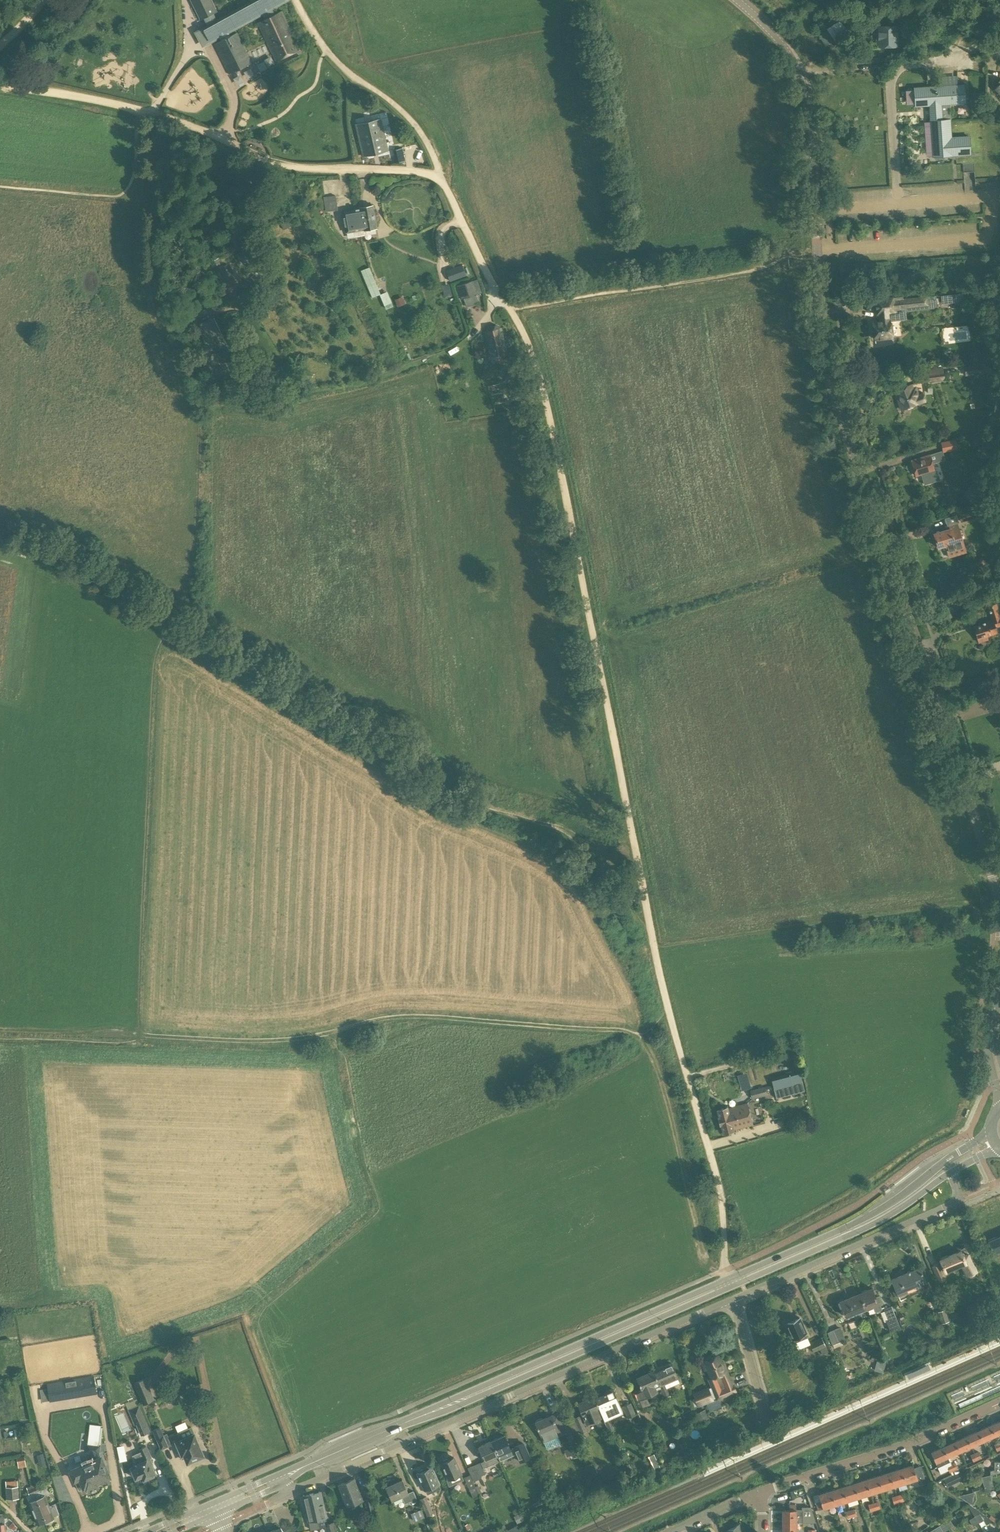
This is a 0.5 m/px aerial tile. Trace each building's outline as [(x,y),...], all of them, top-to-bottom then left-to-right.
[(60,15),(69,21),(73,15),(68,12),(72,5),(71,4),(74,0),(71,0),(60,15)] [(212,0),(190,0),(200,20),(204,18),(208,27),(203,29),(210,41),(219,36),(221,40),(215,43),(214,43),(214,44),(215,44),(229,73),(228,73),(229,74),(230,73),(236,70),(244,66),(250,63),(251,63),(251,62),(237,33),(237,32),(236,33),(230,36),(228,31),(262,12),(265,19),(258,22),(257,22),(258,23),(275,60),(276,61),(300,49),(291,29),(282,11),(282,10),(281,11),(274,14),(271,7),(284,0),(250,0),(252,3),(217,22),(213,13),(217,11),(212,0)] [(820,31),(828,42),(831,47),(837,44),(825,27),(820,31)] [(892,28),(881,28),(881,44),(892,44),(892,41),(898,41),(898,31),(892,31),(892,28)] [(273,56),(258,62),(261,69),(276,63),(273,56)] [(950,83),(959,83),(958,75),(950,75),(950,83)] [(992,93),(997,97),(999,96),(999,97),(999,84),(992,93)] [(948,86),(949,103),(965,102),(964,85),(948,86)] [(949,103),(948,86),(914,88),(915,106),(929,105),(933,156),(956,155),(970,154),(969,136),(954,137),(950,138),(949,120),(951,120),(949,103)] [(388,151),(381,119),(356,124),(363,156),(388,151)] [(956,164),(962,164),(982,163),(979,123),(954,125),(954,137),(969,136),(970,154),(956,155),(956,164)] [(325,210),(338,209),(337,201),(324,203),(325,210)] [(364,229),(377,226),(373,204),(360,206),(360,207),(358,207),(362,229),(358,230),(359,234),(364,233),(364,229)] [(362,229),(358,207),(343,210),(346,232),(354,230),(354,235),(359,234),(358,230),(362,229)] [(238,253),(242,264),(251,261),(247,250),(238,253)] [(219,253),(212,257),(215,263),(222,258),(219,253)] [(208,271),(213,282),(217,280),(218,283),(233,277),(227,263),(208,271)] [(360,270),(372,298),(381,294),(369,267),(360,270)] [(455,279),(452,268),(446,270),(450,281),(455,279)] [(476,279),(457,286),(461,298),(480,291),(476,279)] [(388,290),(381,293),(385,305),(392,302),(388,290)] [(941,295),(941,304),(960,302),(960,293),(941,295)] [(936,296),(927,296),(893,300),(893,297),(875,299),(877,314),(879,314),(880,321),(872,322),(874,339),(892,337),(890,320),(907,318),(906,310),(928,308),(937,307),(936,296)] [(395,299),(398,306),(405,303),(402,297),(395,299)] [(229,351),(213,318),(211,319),(210,318),(199,323),(207,358),(211,366),(216,364),(219,371),(234,364),(228,352),(229,351)] [(506,353),(500,328),(495,325),(489,326),(485,331),(491,357),(496,359),(502,358),(506,353)] [(965,370),(966,374),(993,370),(992,366),(965,370)] [(917,374),(918,381),(937,379),(937,380),(938,380),(946,379),(946,377),(945,370),(937,370),(937,371),(917,374)] [(911,384),(896,389),(900,400),(898,400),(901,409),(902,409),(904,414),(911,412),(909,406),(926,401),(923,393),(918,395),(916,389),(913,390),(911,384)] [(981,435),(973,437),(975,445),(983,443),(981,435)] [(956,448),(954,440),(940,442),(942,451),(956,448)] [(914,474),(922,472),(925,483),(938,479),(936,470),(933,471),(929,454),(910,459),(914,474)] [(983,514),(981,507),(959,515),(961,522),(983,514)] [(945,545),(947,551),(964,546),(956,522),(948,525),(949,529),(933,533),(935,540),(934,541),(935,544),(937,545),(938,547),(945,545)] [(998,615),(994,602),(985,605),(989,618),(987,618),(987,620),(972,625),(976,639),(985,636),(985,635),(995,632),(994,627),(999,625),(999,614),(998,615)] [(790,1073),(793,1086),(802,1083),(799,1071),(790,1073)] [(793,1086),(790,1073),(780,1076),(783,1088),(793,1086)] [(783,1088),(780,1076),(771,1078),(773,1085),(774,1090),(783,1088)] [(765,1086),(757,1088),(759,1096),(767,1094),(766,1092),(774,1090),(773,1085),(765,1087),(765,1086)] [(759,1096),(757,1088),(750,1090),(752,1098),(759,1096)] [(758,1104),(753,1107),(752,1102),(749,1103),(754,1114),(761,1111),(758,1104)] [(746,1103),(743,1104),(744,1110),(735,1112),(736,1118),(730,1119),(731,1122),(728,1123),(730,1131),(732,1131),(732,1129),(751,1125),(746,1103)] [(744,1110),(743,1104),(717,1109),(718,1117),(717,1117),(719,1125),(720,1125),(722,1133),(730,1131),(728,1123),(731,1122),(730,1119),(736,1118),(735,1112),(744,1110)] [(988,1241),(992,1251),(990,1252),(991,1259),(999,1255),(999,1236),(988,1241)] [(960,1251),(938,1260),(943,1273),(961,1265),(965,1276),(976,1272),(968,1253),(962,1256),(960,1251)] [(926,1285),(918,1267),(890,1280),(899,1301),(908,1297),(905,1289),(915,1285),(916,1289),(926,1285)] [(940,1272),(932,1275),(935,1282),(943,1279),(940,1272)] [(874,1297),(870,1288),(854,1294),(861,1310),(865,1308),(866,1310),(874,1307),(876,1311),(881,1309),(879,1304),(882,1303),(878,1296),(874,1297)] [(990,1292),(985,1294),(988,1301),(993,1298),(990,1292)] [(861,1310),(854,1294),(838,1301),(845,1317),(861,1310)] [(889,1319),(886,1320),(891,1331),(899,1328),(891,1307),(884,1309),(889,1319)] [(949,1321),(945,1309),(937,1312),(941,1324),(949,1321)] [(795,1342),(807,1337),(799,1318),(786,1323),(795,1342)] [(840,1327),(839,1327),(827,1332),(832,1344),(833,1344),(834,1348),(843,1344),(841,1340),(845,1339),(840,1327)] [(825,1346),(821,1337),(809,1343),(813,1352),(825,1346)] [(715,1398),(734,1391),(732,1385),(731,1385),(723,1366),(721,1367),(716,1355),(709,1358),(708,1357),(703,1359),(704,1360),(702,1361),(709,1378),(707,1379),(712,1391),(709,1392),(707,1388),(692,1394),(696,1405),(693,1407),(711,1399),(715,1397),(715,1398)] [(877,1360),(875,1366),(883,1368),(885,1363),(877,1360)] [(654,1372),(665,1397),(669,1395),(666,1387),(679,1382),(670,1362),(662,1365),(663,1368),(654,1372)] [(665,1397),(654,1372),(653,1370),(636,1377),(641,1390),(632,1394),(639,1410),(646,1407),(645,1405),(649,1404),(646,1397),(657,1393),(654,1386),(659,1384),(664,1397),(665,1397)] [(93,1377),(46,1386),(50,1402),(96,1394),(93,1377)] [(147,1378),(135,1383),(143,1402),(155,1398),(147,1378)] [(604,1394),(595,1398),(609,1428),(614,1426),(609,1417),(624,1410),(627,1418),(636,1414),(631,1401),(621,1406),(612,1387),(602,1391),(604,1394)] [(609,1428),(595,1398),(593,1395),(576,1403),(585,1424),(602,1416),(608,1429),(609,1428)] [(720,1404),(718,1398),(705,1404),(707,1409),(720,1404)] [(774,1415),(776,1419),(787,1414),(785,1409),(774,1415)] [(132,1414),(141,1435),(150,1431),(141,1410),(132,1414)] [(705,1410),(696,1413),(699,1421),(708,1418),(705,1410)] [(557,1412),(534,1422),(543,1442),(546,1448),(549,1448),(559,1444),(560,1442),(557,1436),(566,1432),(557,1412)] [(580,1415),(579,1415),(573,1418),(580,1434),(587,1431),(580,1415)] [(178,1430),(188,1425),(185,1419),(175,1424),(178,1430)] [(990,1425),(994,1435),(999,1433),(999,1420),(990,1425)] [(994,1435),(990,1425),(978,1430),(983,1441),(994,1435)] [(978,1430),(966,1436),(971,1446),(983,1441),(978,1430)] [(168,1437),(171,1444),(176,1442),(182,1455),(184,1454),(187,1462),(203,1454),(194,1433),(182,1439),(179,1432),(168,1437)] [(156,1438),(161,1449),(168,1446),(163,1435),(156,1438)] [(491,1440),(500,1461),(516,1453),(520,1461),(529,1457),(523,1443),(513,1447),(514,1447),(510,1449),(504,1435),(491,1440)] [(966,1436),(954,1441),(959,1451),(971,1446),(966,1436)] [(500,1461),(491,1440),(478,1446),(484,1460),(480,1462),(475,1464),(479,1475),(485,1473),(483,1468),(500,1461)] [(954,1441),(943,1446),(947,1457),(959,1451),(954,1441)] [(92,1460),(100,1456),(99,1454),(100,1444),(86,1443),(85,1453),(90,1453),(92,1460)] [(576,1443),(569,1446),(573,1455),(580,1452),(576,1443)] [(149,1477),(155,1474),(151,1465),(152,1464),(150,1458),(151,1458),(146,1446),(139,1449),(141,1452),(133,1455),(136,1464),(135,1464),(137,1468),(132,1470),(136,1478),(141,1476),(142,1480),(144,1479),(145,1480),(149,1479),(149,1477)] [(947,1457),(943,1446),(931,1452),(935,1462),(937,1467),(950,1461),(947,1457)] [(100,1456),(92,1460),(69,1470),(78,1490),(85,1487),(86,1489),(89,1490),(91,1489),(93,1488),(93,1485),(93,1484),(110,1477),(101,1456),(100,1456)] [(463,1478),(454,1457),(448,1460),(446,1458),(443,1460),(442,1462),(441,1463),(448,1479),(449,1478),(451,1481),(456,1479),(457,1481),(463,1478)] [(659,1465),(656,1457),(651,1459),(654,1468),(659,1465)] [(913,1464),(901,1468),(905,1483),(917,1479),(919,1485),(925,1483),(920,1466),(914,1468),(913,1464)] [(419,1473),(417,1473),(421,1482),(420,1483),(422,1487),(424,1488),(424,1490),(425,1489),(427,1494),(440,1488),(438,1484),(439,1483),(431,1467),(425,1470),(423,1469),(419,1471),(419,1473)] [(905,1483),(901,1468),(889,1472),(893,1486),(899,1485),(900,1490),(906,1488),(905,1483)] [(893,1486),(889,1472),(877,1476),(882,1490),(893,1486)] [(992,1473),(983,1474),(986,1487),(994,1485),(992,1473)] [(958,1481),(958,1479),(955,1474),(944,1479),(947,1486),(958,1481)] [(474,1487),(468,1475),(464,1477),(469,1489),(474,1487)] [(877,1476),(865,1479),(870,1494),(882,1490),(877,1476)] [(347,1506),(363,1500),(354,1478),(338,1484),(347,1506)] [(865,1479),(854,1483),(858,1497),(870,1494),(865,1479)] [(408,1493),(402,1480),(386,1487),(392,1500),(401,1496),(405,1504),(411,1502),(412,1504),(418,1501),(413,1491),(408,1493)] [(858,1497),(854,1483),(842,1487),(846,1501),(858,1497)] [(32,1486),(46,1520),(54,1517),(53,1515),(59,1513),(55,1503),(49,1505),(45,1495),(43,1496),(41,1490),(40,1491),(37,1484),(32,1486)] [(46,1520),(32,1486),(31,1487),(30,1485),(25,1486),(29,1495),(27,1495),(29,1501),(37,1524),(46,1520)] [(18,1486),(6,1487),(6,1499),(19,1498),(18,1486)] [(846,1501),(842,1487),(830,1490),(835,1505),(846,1501)] [(835,1505),(830,1490),(818,1494),(821,1502),(816,1503),(817,1509),(822,1508),(823,1509),(835,1505)] [(327,1523),(320,1491),(311,1493),(319,1528),(325,1526),(324,1523),(327,1523)] [(974,1492),(960,1496),(972,1504),(975,1499),(974,1492)] [(311,1530),(319,1528),(311,1493),(303,1495),(309,1521),(311,1530)] [(426,1496),(424,1497),(419,1499),(427,1515),(433,1513),(426,1496)] [(371,1498),(365,1499),(368,1513),(374,1512),(371,1498)] [(782,1522),(796,1522),(796,1509),(796,1505),(789,1505),(789,1509),(782,1509),(782,1522)] [(420,1509),(410,1513),(413,1520),(423,1516),(420,1509)] [(853,1521),(849,1510),(844,1512),(848,1523),(853,1521)] [(516,1514),(520,1521),(524,1519),(521,1512),(516,1514)] [(974,1516),(978,1523),(983,1520),(979,1513),(974,1516)] [(978,1523),(974,1516),(969,1519),(973,1526),(978,1523)] [(950,1519),(944,1523),(948,1529),(953,1525),(950,1519)] [(327,1523),(324,1523),(325,1526),(326,1531),(336,1531),(334,1521),(327,1523)] [(782,1522),(782,1531),(796,1531),(796,1522),(782,1522)] [(944,1523),(930,1531),(943,1531),(948,1529),(944,1523)] [(738,1524),(726,1529),(727,1531),(742,1531),(738,1524)]
